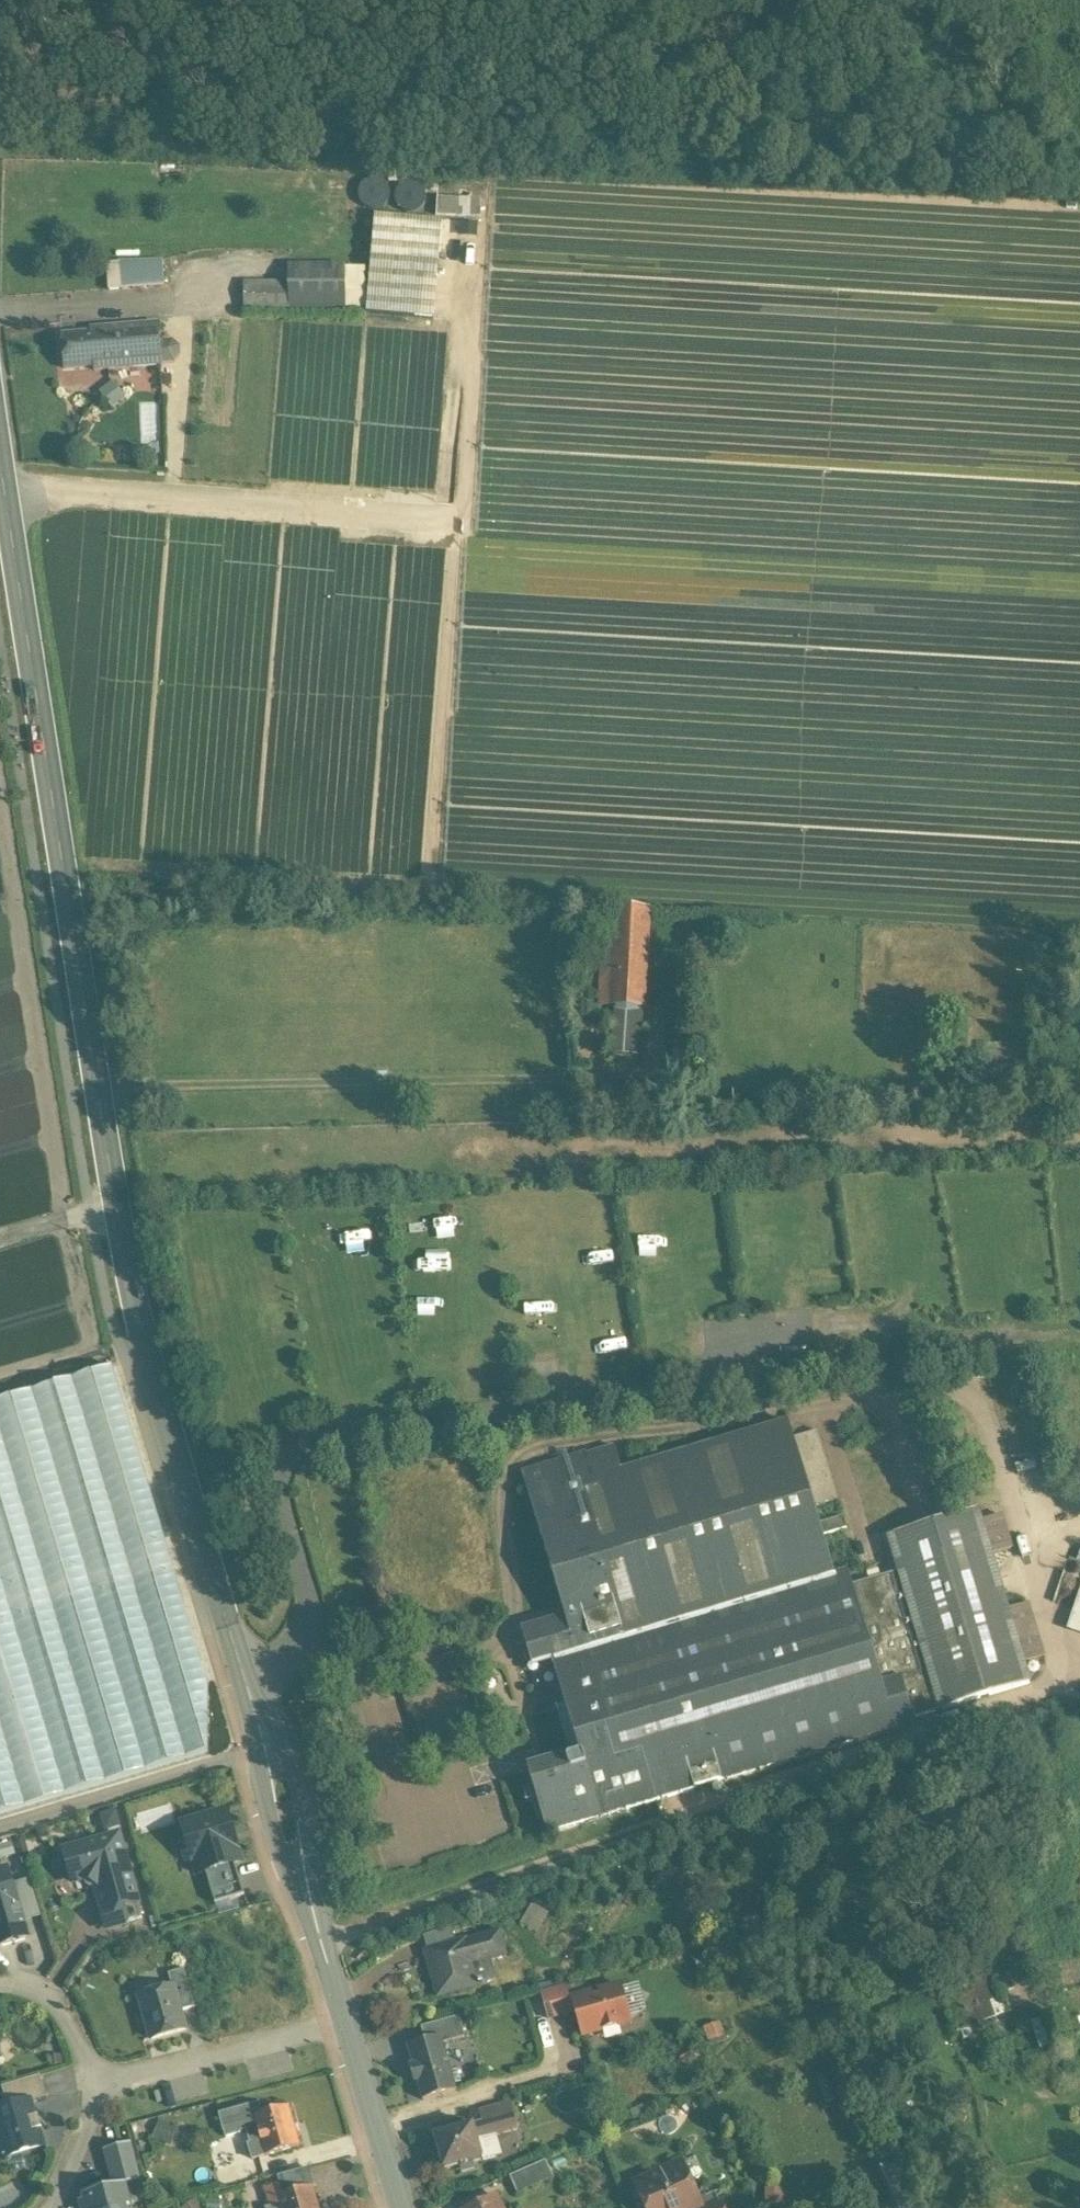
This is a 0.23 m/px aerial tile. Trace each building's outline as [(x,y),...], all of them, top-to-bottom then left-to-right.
[(481,199),(437,197),(436,215),(480,216),(481,199)] [(162,262),(121,263),(123,290),(164,287),(162,262)] [(120,265),(108,266),(110,291),(123,290),(121,263),(120,263),(120,265)] [(358,265),(332,266),(333,312),(359,311),(358,265)] [(332,266),(289,266),(290,289),(291,311),(333,312),(332,266)] [(290,289),(247,288),(248,310),(291,311),(290,289)] [(158,324),(91,330),(91,334),(62,336),(65,370),(94,368),(95,372),(161,367),(161,365),(175,364),(181,357),(180,348),(173,342),(159,343),(158,324)] [(112,386),(102,394),(113,408),(123,400),(112,386)] [(651,909),(605,906),(599,1004),(617,1004),(644,1006),(645,1006),(651,909)] [(644,1006),(617,1004),(614,1049),(635,1051),(636,1036),(641,1036),(644,1006)] [(614,1009),(598,1008),(597,1024),(613,1025),(614,1009)] [(0,1401),(0,1816),(208,1753),(209,1684),(114,1367),(0,1401)] [(622,1472),(578,1485),(625,1640),(835,1577),(814,1507),(793,1439),(788,1423),(784,1424),(783,1423),(622,1472)] [(838,1500),(818,1431),(793,1439),(814,1507),(838,1500)] [(615,1761),(583,1653),(625,1640),(578,1485),(622,1472),(614,1446),(586,1455),(585,1453),(522,1472),(565,1617),(522,1630),(531,1660),(550,1654),(560,1685),(551,1688),(557,1708),(558,1708),(573,1758),(529,1771),(548,1834),(657,1801),(642,1753),(615,1761)] [(978,1509),(888,1536),(899,1572),(891,1575),(920,1672),(927,1670),(940,1711),(1030,1684),(978,1509)] [(625,1640),(583,1653),(615,1761),(642,1753),(642,1752),(681,1741),(683,1748),(845,1699),(844,1695),(880,1684),(851,1587),(852,1586),(848,1573),(835,1577),(625,1640)] [(1079,1634),(1079,1573),(1063,1629),(1079,1634)] [(845,1699),(683,1748),(695,1789),(858,1740),(857,1736),(940,1711),(927,1670),(920,1672),(891,1575),(852,1586),(851,1587),(880,1684),(844,1695),(845,1699)] [(681,1741),(642,1752),(642,1753),(657,1801),(695,1790),(695,1789),(683,1748),(681,1741)] [(241,1863),(225,1812),(185,1825),(200,1875),(241,1863)] [(119,1836),(65,1851),(73,1883),(88,1879),(96,1882),(105,1912),(103,1912),(107,1928),(143,1919),(119,1836)] [(0,1870),(0,1948),(31,1939),(9,1868),(0,1870)] [(530,1903),(519,1921),(533,1930),(544,1912),(530,1903)] [(451,1927),(424,1937),(428,1951),(456,1943),(451,1927)] [(428,1951),(425,1952),(439,1998),(495,1982),(489,1961),(507,1956),(500,1932),(466,1942),(466,1941),(456,1943),(428,1951)] [(992,1966),(941,1988),(958,2033),(978,2026),(1009,2014),(1002,1994),(994,1973),(992,1966)] [(1005,1973),(1004,1969),(994,1973),(1002,1994),(1015,1989),(1008,1972),(1005,1973)] [(175,1988),(181,2012),(195,2007),(185,1970),(169,1975),(173,1989),(175,1988)] [(621,1985),(572,1999),(576,2011),(583,2036),(604,2030),(605,2033),(609,2035),(618,2033),(620,2029),(619,2026),(632,2022),(621,1985)] [(567,1987),(541,1994),(549,2019),(576,2011),(572,1999),(570,1999),(567,1987)] [(181,2012),(175,1988),(173,1989),(140,1998),(152,2040),(186,2031),(181,2012)] [(459,2017),(422,2028),(426,2042),(442,2037),(444,2044),(466,2038),(459,2017)] [(978,2026),(958,2033),(960,2037),(979,2030),(978,2026)] [(426,2042),(408,2047),(413,2065),(410,2066),(415,2084),(418,2083),(423,2101),(457,2092),(444,2044),(442,2037),(426,2042)] [(3,2088),(8,2109),(32,2101),(32,2103),(47,2099),(40,2076),(3,2088)] [(0,2111),(0,2162),(45,2148),(41,2131),(43,2130),(39,2118),(37,2119),(32,2103),(32,2101),(8,2109),(0,2111)] [(288,2108),(262,2115),(259,2104),(234,2111),(241,2132),(247,2130),(252,2145),(249,2146),(253,2160),(267,2157),(300,2148),(288,2108)] [(483,2122),(435,2136),(445,2171),(461,2167),(462,2169),(473,2166),(473,2163),(496,2157),(491,2137),(518,2129),(511,2104),(480,2113),(483,2122)] [(234,2111),(220,2115),(227,2138),(241,2134),(241,2132),(234,2111)] [(131,2143),(104,2151),(114,2188),(126,2184),(127,2185),(141,2182),(131,2143)] [(563,2154),(522,2172),(530,2190),(571,2172),(563,2154)] [(636,2183),(638,2187),(634,2197),(639,2207),(641,2207),(701,2207),(698,2201),(682,2163),(636,2183)] [(82,2196),(83,2201),(79,2202),(81,2207),(133,2207),(127,2185),(126,2184),(114,2188),(82,2196)] [(284,2195),(281,2184),(267,2189),(272,2207),(281,2205),(282,2207),(318,2207),(312,2187),(284,2195)] [(783,2206),(782,2191),(767,2191),(767,2206),(783,2206)] [(716,2194),(698,2201),(701,2207),(722,2207),(716,2194)] [(473,2207),(502,2207),(498,2197),(473,2207)]
